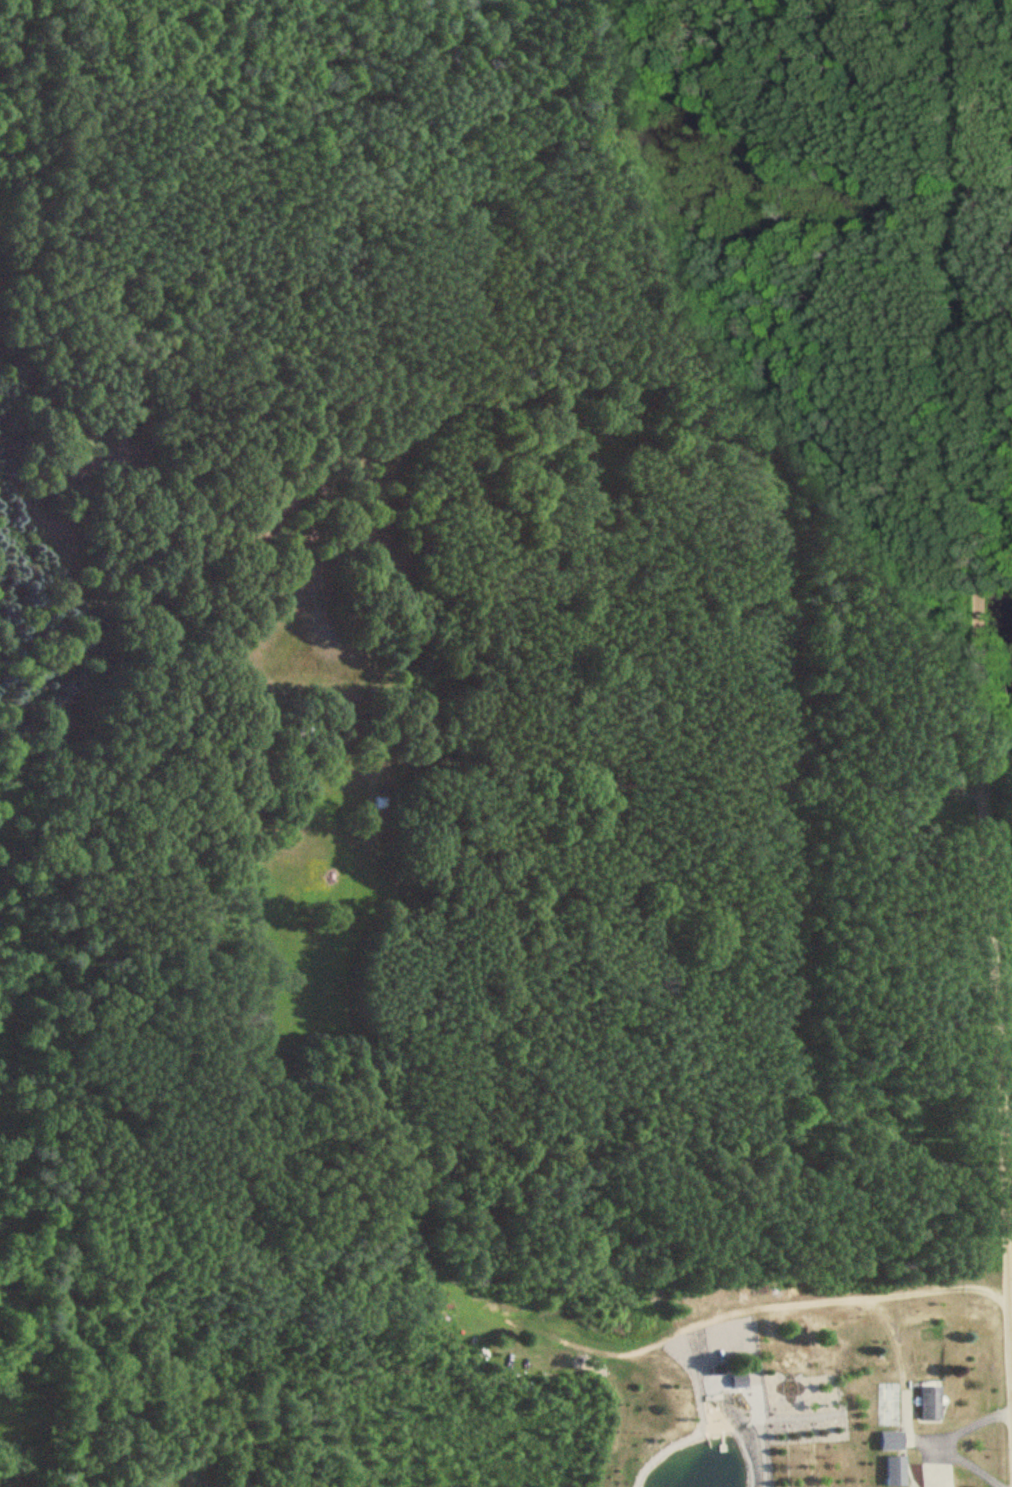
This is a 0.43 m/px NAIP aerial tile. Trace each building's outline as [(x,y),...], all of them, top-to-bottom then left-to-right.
[(744,1386),(744,1375),(731,1375),(730,1386),(744,1386)] [(939,1420),(939,1384),(919,1384),(919,1420),(939,1420)] [(878,1432),(878,1451),(902,1451),(902,1432),(878,1432)] [(904,1486),(904,1456),(886,1456),(886,1486),(904,1486)]
